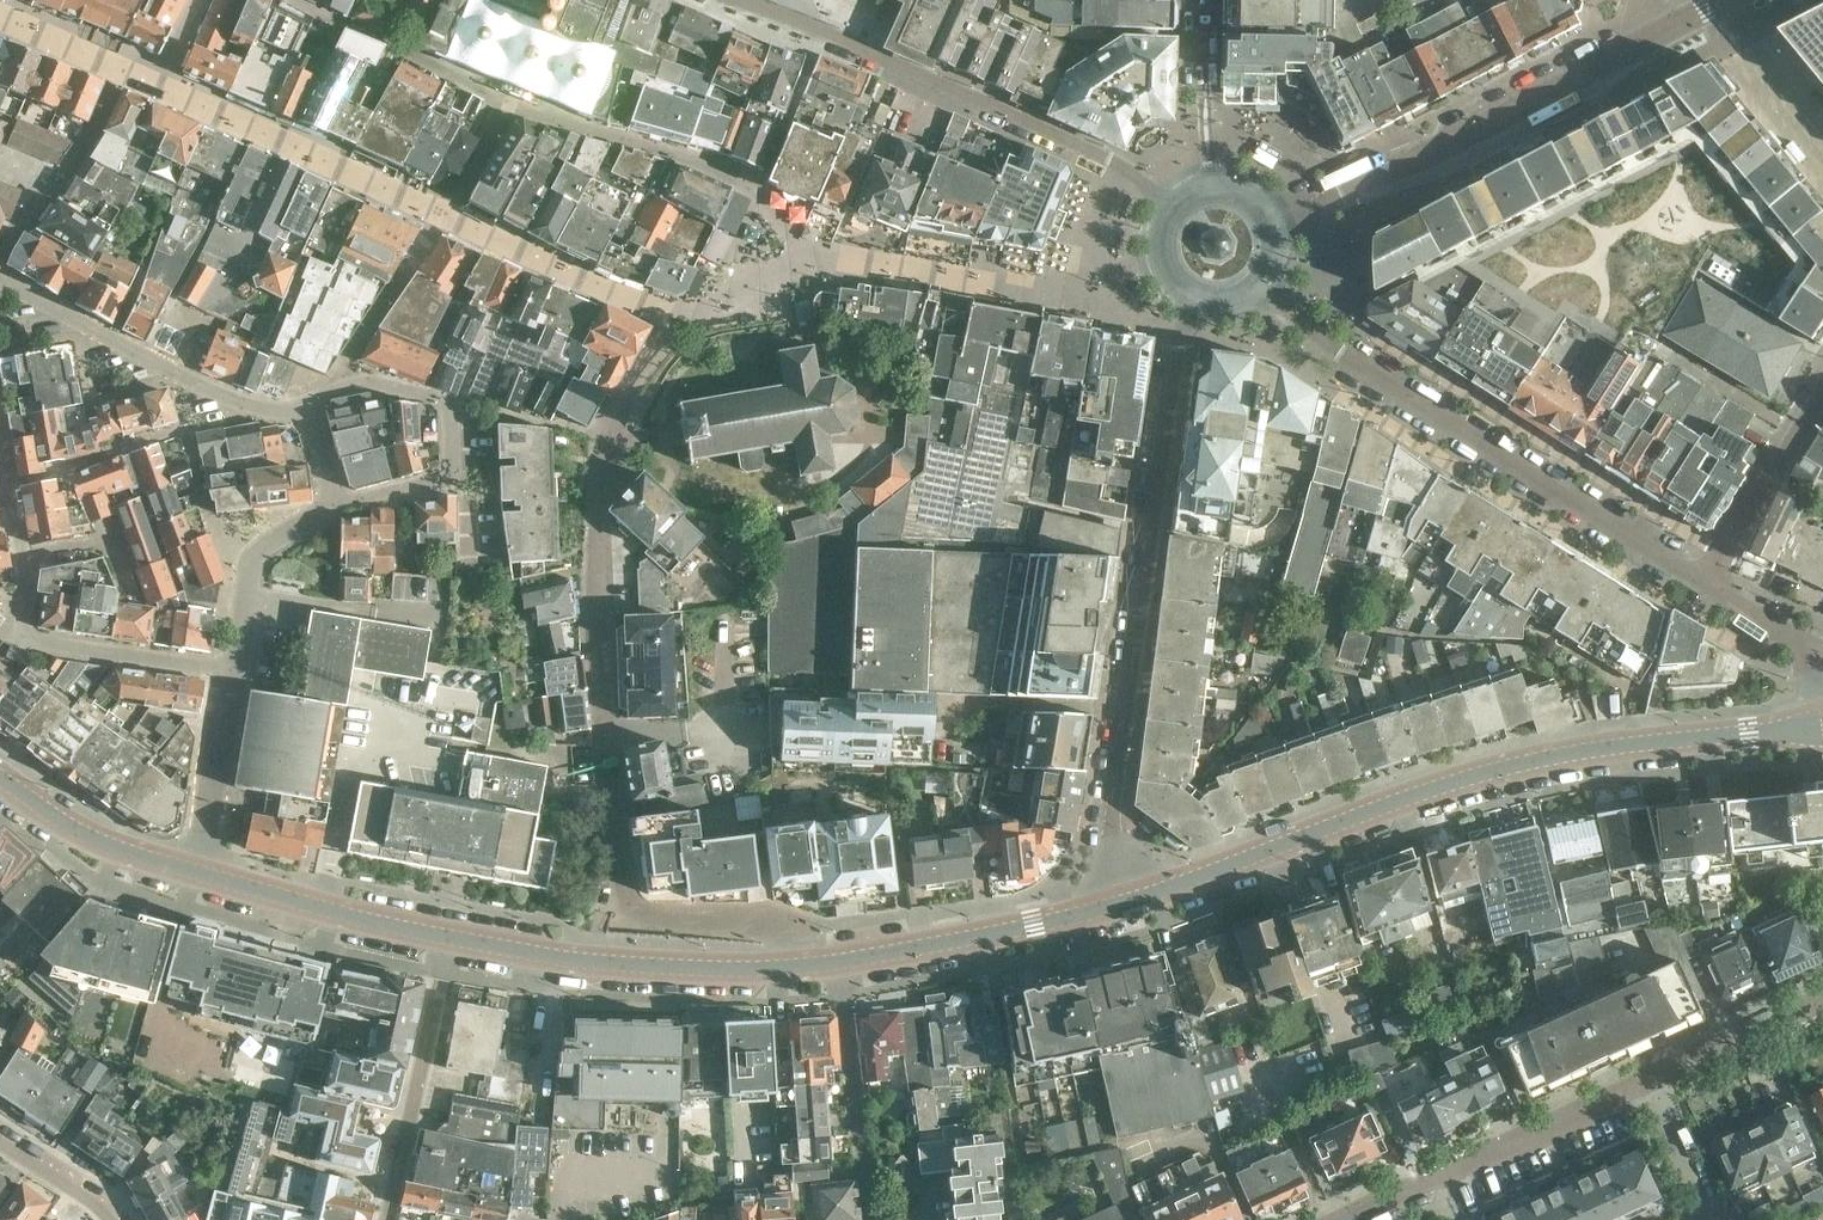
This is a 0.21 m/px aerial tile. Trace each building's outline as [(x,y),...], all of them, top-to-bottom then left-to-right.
[(59,10),(63,0),(34,0),(59,10)] [(101,0),(63,0),(59,10),(91,23),(101,0)] [(124,36),(143,0),(101,0),(91,23),(124,36)] [(124,36),(159,54),(186,0),(143,0),(124,36)] [(242,0),(213,0),(182,71),(229,91),(240,65),(218,55),(242,0)] [(240,65),(239,67),(242,68),(271,0),(242,0),(218,55),(240,65)] [(240,65),(229,91),(268,108),(278,86),(282,88),(289,72),(291,73),(294,67),(307,73),(314,61),(296,53),(312,18),(277,0),(271,0),(242,68),(239,67),(240,65)] [(346,14),(352,0),(315,0),(346,14)] [(387,8),(366,0),(361,0),(353,17),(390,32),(399,13),(387,8)] [(439,3),(440,1),(437,0),(390,0),(387,8),(399,13),(401,10),(402,10),(431,20),(439,3)] [(646,76),(656,80),(663,60),(652,56),(614,41),(628,0),(550,0),(546,9),(543,16),(504,0),(449,0),(447,6),(439,3),(431,20),(418,46),(440,55),(439,57),(506,80),(502,89),(526,98),(529,90),(607,122),(622,69),(646,76)] [(546,9),(550,0),(524,0),(546,9)] [(652,56),(671,0),(628,0),(614,41),(652,56)] [(663,60),(672,63),(678,46),(691,52),(707,18),(683,7),(673,0),(671,0),(652,56),(663,60)] [(1053,105),(1066,75),(1054,69),(1052,67),(1063,43),(992,6),(995,0),(918,0),(898,44),(928,57),(1001,91),(1002,88),(1036,104),(1038,99),(1053,105)] [(1105,27),(1172,29),(1173,1),(1169,1),(1169,0),(1021,0),(1020,5),(1020,7),(1050,21),(1049,24),(1071,25),(1105,27)] [(1226,37),(1305,38),(1331,40),(1358,26),(1357,25),(1384,12),(1411,7),(1420,25),(1446,11),(1440,0),(1227,0),(1226,37)] [(1446,11),(1480,77),(1506,64),(1481,17),(1473,0),(1440,0),(1446,11)] [(1481,17),(1506,64),(1531,50),(1505,0),(1473,0),(1481,17)] [(1531,50),(1556,37),(1537,0),(1505,0),(1531,50)] [(1556,37),(1580,25),(1578,21),(1580,20),(1576,13),(1581,10),(1583,2),(1582,0),(1537,0),(1556,37)] [(1377,238),(1379,290),(1444,256),(1456,262),(1574,202),(1607,269),(1627,309),(1607,341),(1600,352),(1613,359),(1626,337),(1633,325),(1656,338),(1699,269),(1822,344),(1822,343),(1822,8),(1782,29),(1789,38),(1738,64),(1733,55),(1699,72),(1377,238)] [(1446,11),(1420,25),(1431,44),(1455,90),(1480,77),(1446,11)] [(296,53),(314,61),(319,49),(328,53),(336,30),(312,18),(296,53)] [(691,52),(718,64),(734,30),(707,18),(691,52)] [(1105,27),(1071,25),(1071,38),(1104,39),(1105,27)] [(1431,44),(1420,25),(1408,32),(1418,51),(1406,57),(1430,103),(1455,90),(1431,44)] [(1331,40),(1377,126),(1380,125),(1382,128),(1405,117),(1370,51),(1358,26),(1331,40)] [(372,70),(384,46),(344,29),(343,33),(332,55),(320,79),(317,84),(314,83),(297,120),(328,133),(362,65),(372,70)] [(718,64),(704,97),(745,111),(769,45),(734,30),(718,64)] [(1254,93),(1254,99),(1260,99),(1265,100),(1273,101),(1279,102),(1285,104),(1290,106),(1298,110),(1304,113),(1309,117),(1314,120),(1318,125),(1323,129),(1327,134),(1330,139),(1334,144),(1338,153),(1343,151),(1343,149),(1365,138),(1364,137),(1379,130),(1377,126),(1331,40),(1305,38),(1226,37),(1226,88),(1256,88),(1256,93),(1254,93)] [(11,43),(0,38),(0,69),(11,43)] [(1122,38),(1066,75),(1053,105),(1049,114),(1123,147),(1131,127),(1135,128),(1147,119),(1148,117),(1170,117),(1171,41),(1122,38)] [(42,56),(11,43),(0,69),(0,86),(26,96),(42,56)] [(1383,44),(1370,51),(1405,117),(1430,103),(1406,57),(1393,63),(1383,44)] [(769,45),(744,113),(779,126),(803,58),(769,45)] [(394,51),(384,46),(372,70),(362,65),(328,133),(355,145),(393,75),(384,72),(394,51)] [(332,55),(328,53),(319,49),(314,61),(307,73),(294,67),(291,73),(289,72),(282,88),(278,86),(268,108),(297,120),(314,83),(317,84),(320,79),(332,55)] [(839,99),(852,69),(819,55),(804,93),(824,101),(827,94),(839,99)] [(42,56),(26,96),(56,109),(73,69),(42,56)] [(400,166),(442,86),(445,80),(404,58),(400,63),(393,75),(355,145),(400,166)] [(683,67),(672,63),(663,60),(656,80),(646,76),(628,129),(657,137),(683,67)] [(716,152),(718,150),(733,107),(713,100),(704,97),(711,77),(695,71),(683,67),(657,137),(687,145),(688,144),(716,152)] [(73,69),(56,109),(88,122),(104,82),(73,69)] [(607,122),(628,129),(646,76),(622,69),(607,122)] [(856,106),(863,109),(870,96),(862,92),(869,76),(852,69),(839,99),(856,106)] [(454,92),(442,86),(400,166),(429,180),(451,140),(459,125),(467,129),(483,101),(471,94),(461,113),(446,105),(454,92)] [(103,130),(87,156),(104,167),(113,170),(121,174),(128,155),(125,153),(149,102),(124,90),(103,130)] [(804,93),(767,181),(814,202),(838,144),(856,106),(839,99),(827,94),(824,101),(804,93)] [(128,155),(121,174),(139,183),(142,185),(145,180),(173,195),(203,127),(149,102),(125,153),(128,155)] [(863,109),(856,106),(838,144),(814,202),(825,207),(828,200),(845,207),(866,160),(851,154),(859,138),(853,136),(863,109)] [(733,107),(718,150),(729,155),(745,111),(733,107)] [(954,112),(953,113),(946,131),(961,137),(968,121),(969,119),(954,112)] [(763,169),(779,126),(744,113),(729,155),(763,169)] [(468,199),(499,217),(542,133),(541,132),(545,125),(519,118),(515,119),(512,120),(488,162),(468,199)] [(18,147),(28,124),(17,119),(7,143),(18,147)] [(1232,119),(1216,136),(1240,158),(1256,141),(1232,119)] [(42,129),(28,124),(18,147),(32,153),(42,129)] [(542,133),(499,217),(528,231),(577,135),(545,125),(541,132),(542,133)] [(248,148),(203,127),(173,195),(157,242),(166,245),(195,182),(188,179),(194,168),(208,175),(204,183),(197,198),(187,221),(206,229),(215,208),(219,209),(234,176),(238,167),(248,148)] [(32,153),(45,159),(55,134),(42,129),(32,153)] [(908,224),(910,221),(937,154),(879,131),(876,136),(866,160),(845,207),(852,210),(874,219),(875,215),(888,220),(889,216),(908,224)] [(73,142),(55,134),(45,159),(58,164),(73,142)] [(577,135),(528,231),(553,245),(590,176),(573,167),(584,136),(577,135)] [(939,232),(972,238),(1006,154),(1018,159),(1024,145),(1002,136),(1000,141),(995,139),(993,144),(976,137),(972,147),(945,135),(937,154),(910,221),(941,227),(939,232)] [(609,144),(584,136),(573,167),(590,176),(606,185),(614,166),(601,160),(609,144)] [(1006,154),(972,238),(1004,244),(1028,181),(1040,152),(1034,149),(1024,145),(1018,159),(1006,154)] [(623,146),(614,166),(606,185),(590,176),(553,245),(555,246),(554,246),(598,266),(609,243),(613,234),(618,224),(619,221),(620,221),(629,202),(624,199),(626,194),(621,193),(628,179),(639,185),(654,155),(623,146)] [(270,158),(248,148),(238,167),(234,176),(219,209),(215,222),(238,233),(242,226),(244,221),(231,214),(240,196),(251,201),(270,158)] [(1028,181),(1004,244),(1039,250),(1044,238),(1056,209),(1070,174),(1067,164),(1040,152),(1028,181)] [(687,249),(702,256),(714,227),(711,226),(650,193),(657,179),(666,160),(654,155),(639,185),(628,179),(621,193),(626,194),(624,199),(629,202),(620,221),(619,221),(618,224),(631,231),(634,225),(686,251),(687,249)] [(103,194),(113,170),(104,167),(87,156),(74,176),(103,194)] [(303,174),(272,159),(244,221),(242,226),(238,233),(215,222),(197,262),(216,271),(206,290),(215,295),(209,306),(256,278),(268,252),(273,241),(303,174)] [(711,226),(714,227),(731,188),(682,166),(666,160),(657,179),(650,193),(711,226)] [(157,242),(155,248),(171,255),(187,221),(197,198),(204,183),(208,175),(194,168),(188,179),(195,182),(166,245),(157,242)] [(116,172),(113,170),(103,194),(102,195),(128,207),(131,200),(139,183),(121,174),(116,172)] [(297,264),(301,255),(298,251),(328,185),(303,174),(273,241),(268,252),(297,264)] [(92,213),(95,206),(97,204),(102,195),(103,194),(74,176),(62,196),(79,206),(92,213)] [(5,216),(10,218),(21,190),(7,185),(0,202),(0,214),(5,216)] [(332,187),(305,247),(323,255),(335,261),(364,202),(332,187)] [(59,200),(37,229),(43,233),(69,248),(91,260),(107,231),(114,220),(117,223),(124,211),(125,212),(128,207),(102,195),(97,204),(95,206),(101,209),(93,221),(59,200)] [(151,210),(131,200),(128,207),(125,212),(145,222),(151,210)] [(373,277),(385,283),(387,284),(420,227),(364,202),(335,261),(332,268),(331,270),(344,277),(350,265),(360,270),(357,276),(370,283),(373,277)] [(1574,202),(1456,262),(1486,281),(1524,306),(1561,331),(1570,318),(1594,333),(1607,341),(1627,309),(1607,269),(1574,202)] [(171,255),(155,248),(144,277),(172,290),(206,229),(187,221),(171,255)] [(696,270),(702,256),(687,249),(686,251),(634,225),(631,231),(618,224),(613,234),(626,240),(627,239),(650,251),(657,260),(690,269),(693,270),(696,270)] [(1234,241),(1227,229),(1213,227),(1202,237),(1202,250),(1209,258),(1220,261),(1231,254),(1234,241)] [(25,267),(40,276),(45,268),(53,273),(69,248),(43,233),(39,241),(24,232),(14,250),(7,264),(21,273),(25,267)] [(622,249),(610,271),(612,272),(644,284),(657,260),(650,251),(627,239),(626,240),(613,234),(609,243),(622,249)] [(443,236),(418,273),(440,287),(438,292),(451,298),(446,307),(461,314),(466,305),(459,302),(465,288),(463,287),(481,255),(443,236)] [(622,249),(609,243),(598,266),(610,271),(622,249)] [(93,271),(129,288),(139,268),(118,257),(117,261),(105,255),(107,252),(99,247),(91,260),(97,264),(93,271)] [(45,268),(40,276),(36,282),(57,294),(64,280),(82,290),(93,271),(97,264),(91,260),(69,248),(53,273),(45,268)] [(268,252),(256,278),(260,288),(262,289),(282,298),(297,264),(268,252)] [(326,375),(385,283),(373,277),(370,283),(357,276),(360,270),(350,265),(344,277),(331,270),(332,268),(301,255),(297,264),(282,298),(277,311),(266,338),(262,348),(271,352),(295,362),(326,375)] [(480,311),(500,263),(481,255),(463,287),(465,288),(459,302),(466,305),(480,311)] [(683,290),(693,270),(690,269),(657,260),(644,284),(672,294),(683,290)] [(177,295),(206,312),(209,306),(215,295),(206,290),(216,271),(197,262),(177,295)] [(495,328),(521,272),(500,262),(500,263),(480,311),(466,305),(461,314),(441,351),(440,351),(434,360),(466,369),(473,357),(466,353),(481,321),(491,325),(486,334),(492,337),(496,329),(495,328)] [(1456,262),(1443,268),(1465,282),(1451,305),(1441,299),(1411,347),(1435,362),(1465,314),(1486,281),(1456,262)] [(1367,318),(1411,347),(1441,299),(1451,305),(1465,282),(1443,268),(1383,299),(1381,295),(1369,301),(1367,318)] [(112,324),(129,288),(93,271),(82,290),(74,304),(112,324)] [(484,356),(466,398),(491,400),(520,412),(523,405),(542,414),(568,364),(577,369),(581,362),(589,349),(584,346),(585,344),(552,330),(535,322),(552,285),(521,272),(495,328),(496,329),(484,356)] [(441,351),(461,314),(446,307),(451,298),(438,292),(440,287),(418,273),(380,328),(410,339),(440,351),(441,351)] [(172,290),(144,277),(140,291),(165,304),(172,290)] [(260,288),(256,278),(209,306),(206,312),(222,318),(224,319),(262,289),(260,288)] [(1435,362),(1473,386),(1524,306),(1486,281),(1465,314),(1435,362)] [(1699,284),(1668,334),(1771,395),(1801,345),(1699,284)] [(535,322),(552,330),(569,292),(552,285),(535,322)] [(860,324),(869,327),(871,308),(867,307),(870,287),(857,285),(856,292),(843,290),(841,297),(830,295),(827,294),(825,294),(823,295),(821,295),(820,296),(819,297),(818,298),(816,300),(815,302),(815,304),(815,305),(815,307),(815,309),(816,310),(817,312),(818,313),(821,315),(823,316),(839,318),(841,319),(860,321),(860,324)] [(874,288),(871,308),(869,327),(902,338),(910,293),(908,293),(909,292),(874,288)] [(165,304),(140,291),(137,300),(122,329),(146,341),(165,304)] [(590,333),(604,307),(569,292),(552,330),(585,344),(578,341),(583,330),(590,333)] [(925,296),(910,293),(902,338),(913,342),(920,314),(925,296)] [(1041,317),(925,296),(920,314),(913,342),(930,404),(928,417),(922,473),(910,481),(872,512),(856,525),(855,547),(900,549),(900,537),(915,537),(947,539),(989,541),(1020,545),(1028,508),(1000,502),(1002,493),(1024,392),(1041,317)] [(578,341),(585,344),(584,346),(589,349),(581,362),(586,365),(584,370),(587,372),(595,366),(618,381),(619,381),(625,368),(627,369),(650,327),(606,304),(604,307),(590,333),(583,330),(578,341)] [(1511,410),(1561,331),(1524,306),(1473,386),(1511,410)] [(245,313),(239,326),(266,338),(277,311),(270,308),(268,312),(267,312),(263,321),(245,313)] [(1002,493),(1030,499),(1039,456),(1026,454),(1038,395),(1053,398),(1059,359),(1058,355),(1055,355),(1054,351),(1058,331),(1061,331),(1063,321),(1041,317),(1024,392),(1002,493)] [(224,319),(222,318),(201,371),(231,383),(245,349),(248,342),(229,335),(233,323),(224,319)] [(1538,422),(1594,333),(1570,318),(1561,331),(1511,410),(1535,426),(1537,422),(1538,422)] [(1030,499),(1060,506),(1060,505),(1075,411),(1078,391),(1088,325),(1063,321),(1061,331),(1058,331),(1054,351),(1055,355),(1058,355),(1059,359),(1053,398),(1038,395),(1026,454),(1039,456),(1030,499)] [(360,359),(391,371),(410,339),(380,328),(360,359)] [(1083,392),(1078,391),(1075,411),(1064,480),(1096,485),(1104,486),(1109,454),(1130,457),(1148,342),(1145,341),(1143,335),(1130,333),(1127,339),(1092,333),(1083,392)] [(1611,362),(1613,359),(1600,352),(1607,341),(1594,333),(1538,422),(1563,438),(1604,374),(1608,367),(1611,362)] [(1563,438),(1589,454),(1620,406),(1643,368),(1652,354),(1626,337),(1613,359),(1611,362),(1608,367),(1604,374),(1563,438)] [(391,371),(422,383),(434,360),(440,351),(410,339),(391,371)] [(780,352),(777,350),(776,352),(780,354),(785,387),(681,405),(681,404),(674,405),(675,408),(680,407),(682,422),(678,419),(676,421),(680,424),(684,441),(681,445),(683,446),(686,442),(688,458),(684,459),(684,462),(691,460),(691,459),(736,451),(736,452),(738,452),(740,468),(745,471),(758,469),(761,464),(758,448),(759,448),(759,447),(794,441),(800,474),(798,477),(800,478),(801,475),(830,470),(834,472),(835,470),(831,468),(826,437),(844,434),(843,432),(855,416),(856,416),(852,390),(851,390),(835,379),(835,377),(817,380),(812,349),(814,346),(812,345),(810,347),(780,352)] [(275,398),(279,389),(260,381),(265,367),(269,358),(245,349),(231,383),(253,392),(275,398)] [(1319,438),(1329,402),(1267,360),(1209,352),(1208,356),(1206,354),(1204,351),(1202,351),(1200,350),(1199,350),(1198,350),(1196,352),(1194,354),(1193,357),(1195,361),(1195,363),(1193,362),(1170,531),(1226,544),(1229,525),(1247,527),(1254,475),(1256,460),(1313,473),(1315,464),(1321,438),(1319,438)] [(44,351),(25,354),(15,356),(21,385),(32,382),(50,378),(51,380),(52,382),(70,377),(67,356),(61,353),(45,355),(44,351)] [(271,352),(269,358),(265,367),(290,376),(295,362),(271,352)] [(1644,431),(1656,410),(1681,371),(1652,354),(1643,368),(1620,406),(1589,454),(1613,469),(1639,428),(1644,431)] [(21,385),(15,356),(0,358),(0,370),(3,388),(21,385)] [(466,369),(434,360),(422,383),(449,393),(456,395),(466,369)] [(587,372),(584,370),(578,379),(572,376),(556,407),(569,414),(568,415),(588,426),(605,393),(610,395),(618,381),(595,366),(587,372)] [(260,381),(279,389),(284,390),(290,376),(265,367),(260,381)] [(50,378),(32,382),(34,393),(23,396),(25,410),(29,409),(30,414),(62,409),(62,406),(80,404),(76,380),(70,377),(52,382),(51,380),(50,378)] [(1696,397),(1679,422),(1667,441),(1661,446),(1637,484),(1664,501),(1698,446),(1728,399),(1703,385),(1696,397)] [(144,395),(152,427),(176,421),(169,393),(162,390),(144,395)] [(123,435),(152,427),(144,395),(114,403),(122,431),(123,435)] [(25,410),(23,396),(17,398),(19,408),(7,410),(13,440),(33,436),(30,414),(29,409),(25,410)] [(361,414),(362,421),(367,420),(368,425),(385,422),(382,398),(348,405),(350,416),(361,414)] [(1756,413),(1729,398),(1728,400),(1728,399),(1698,446),(1723,461),(1745,475),(1745,473),(1750,465),(1745,462),(1747,460),(1754,464),(1761,452),(1755,447),(1756,446),(1742,438),(1756,413)] [(416,403),(388,402),(392,442),(417,442),(416,403)] [(1315,464),(1313,473),(1301,514),(1279,588),(1312,597),(1325,553),(1334,523),(1330,521),(1356,422),(1355,422),(1347,412),(1332,405),(1329,402),(1319,438),(1321,438),(1315,464)] [(90,420),(97,442),(110,439),(109,435),(122,431),(114,403),(99,407),(97,412),(98,418),(90,420)] [(350,416),(348,405),(327,409),(333,433),(364,427),(362,421),(361,414),(350,416)] [(61,439),(66,439),(65,431),(62,409),(30,414),(33,436),(35,447),(61,442),(61,439)] [(1668,418),(1656,410),(1644,431),(1639,428),(1613,469),(1637,484),(1661,446),(1667,441),(1679,422),(1669,416),(1668,418)] [(892,457),(910,481),(922,471),(928,417),(906,415),(904,448),(892,457)] [(65,431),(66,439),(61,439),(61,442),(35,447),(38,463),(99,450),(97,442),(90,420),(84,423),(85,426),(76,429),(65,431)] [(263,444),(260,430),(258,422),(223,429),(231,472),(245,471),(267,467),(263,444)] [(1366,549),(1396,446),(1362,423),(1346,480),(1369,487),(1362,511),(1339,505),(1334,523),(1325,553),(1362,564),(1366,549)] [(510,458),(511,466),(514,466),(514,472),(547,471),(544,428),(499,424),(500,459),(510,458)] [(288,503),(312,500),(308,466),(286,468),(277,426),(260,430),(263,444),(267,467),(283,464),(284,468),(283,468),(288,503)] [(340,459),(341,458),(363,452),(363,453),(370,451),(364,427),(333,433),(340,459)] [(231,472),(223,429),(196,435),(200,455),(201,455),(205,475),(231,472)] [(1805,459),(1821,470),(1813,486),(1822,491),(1822,433),(1821,432),(1805,459)] [(38,463),(35,447),(33,436),(13,440),(19,476),(39,473),(38,463)] [(393,444),(400,477),(422,469),(416,443),(393,444)] [(130,452),(131,454),(141,481),(146,494),(172,484),(191,476),(187,462),(166,471),(157,444),(130,452)] [(1436,475),(1396,446),(1366,549),(1381,554),(1377,569),(1393,573),(1398,557),(1404,537),(1408,525),(1438,476),(1436,475)] [(1723,461),(1698,446),(1664,501),(1688,516),(1723,461)] [(382,448),(370,451),(363,453),(363,452),(341,458),(349,486),(354,489),(390,479),(382,448)] [(69,476),(73,490),(77,500),(79,500),(94,494),(103,491),(105,496),(141,481),(131,454),(120,458),(120,456),(69,476)] [(910,481),(892,457),(891,456),(852,488),(853,490),(872,512),(910,481)] [(1805,459),(1788,483),(1809,493),(1813,486),(1821,470),(1805,459)] [(1747,478),(1745,475),(1723,461),(1688,516),(1688,517),(1689,521),(1700,528),(1705,527),(1706,530),(1715,529),(1714,527),(1723,512),(1727,508),(1732,501),(1733,496),(1739,486),(1742,486),(1747,478)] [(246,483),(250,507),(262,505),(288,503),(284,471),(283,468),(284,468),(283,464),(267,467),(245,471),(246,483)] [(514,472),(514,466),(511,466),(500,466),(501,500),(513,499),(547,498),(549,498),(554,498),(553,475),(547,475),(547,471),(514,472)] [(1408,525),(1404,537),(1413,542),(1404,558),(1398,557),(1393,573),(1405,578),(1409,562),(1418,569),(1469,487),(1440,469),(1436,475),(1438,476),(1408,525)] [(215,512),(250,507),(246,483),(245,471),(231,472),(205,475),(204,475),(212,500),(214,500),(215,512)] [(661,568),(662,569),(668,574),(701,538),(678,516),(684,511),(644,474),(610,510),(611,511),(623,523),(619,527),(623,532),(627,527),(649,547),(644,552),(648,556),(639,562),(639,568),(661,568)] [(1094,499),(1096,485),(1064,480),(1060,506),(1121,520),(1123,506),(1094,499)] [(77,500),(73,490),(58,492),(56,482),(27,487),(22,494),(26,517),(81,505),(79,500),(77,500)] [(139,497),(147,519),(154,516),(157,524),(182,513),(179,505),(172,484),(146,494),(139,497)] [(1496,504),(1469,487),(1418,569),(1394,622),(1408,628),(1427,589),(1437,595),(1442,585),(1445,587),(1496,504)] [(838,501),(855,524),(856,525),(872,512),(853,490),(838,501)] [(1777,562),(1796,521),(1804,504),(1782,494),(1773,506),(1767,520),(1765,519),(1761,529),(1758,531),(1745,556),(1773,569),(1777,562)] [(454,496),(438,496),(439,503),(416,503),(417,529),(455,529),(454,496)] [(147,519),(139,497),(116,506),(139,567),(162,559),(147,519)] [(547,498),(513,499),(514,505),(519,505),(519,511),(503,512),(506,536),(550,529),(549,498),(547,498)] [(1473,603),(1483,587),(1523,521),(1496,504),(1445,587),(1473,603)] [(92,531),(90,527),(81,505),(26,517),(31,543),(92,531)] [(375,551),(375,564),(375,571),(394,571),(393,508),(371,509),(370,519),(370,551),(375,551)] [(1027,546),(1116,557),(1120,528),(1035,509),(1027,546)] [(169,550),(176,568),(192,563),(183,542),(192,539),(182,513),(157,524),(167,551),(169,550)] [(341,564),(375,564),(375,551),(370,551),(370,519),(341,519),(341,564)] [(1483,587),(1473,603),(1455,632),(1488,638),(1494,629),(1503,614),(1510,602),(1551,538),(1523,521),(1483,587)] [(1796,521),(1777,562),(1779,563),(1782,571),(1792,576),(1798,572),(1801,573),(1800,576),(1822,587),(1822,532),(1813,528),(1812,529),(1796,521)] [(856,525),(855,524),(794,540),(767,544),(767,688),(824,689),(824,674),(850,676),(855,547),(856,525)] [(520,579),(543,574),(542,562),(552,561),(550,529),(506,536),(511,568),(513,582),(514,582),(514,580),(520,579)] [(207,533),(192,539),(183,542),(192,563),(202,588),(218,581),(224,578),(207,533)] [(0,535),(0,567),(11,565),(5,534),(0,535)] [(1170,537),(1166,569),(1211,574),(1233,577),(1236,546),(1221,544),(1170,537)] [(1522,610),(1539,620),(1579,555),(1551,538),(1510,602),(1522,610)] [(1116,557),(954,551),(900,549),(855,547),(850,676),(850,689),(1094,699),(1116,557)] [(1579,555),(1539,620),(1553,628),(1566,636),(1605,571),(1579,555)] [(192,563),(176,568),(189,604),(213,609),(218,581),(202,588),(192,563)] [(41,571),(38,590),(59,593),(78,596),(79,586),(81,573),(82,564),(41,571)] [(661,568),(639,568),(637,568),(637,583),(663,582),(662,569),(661,568)] [(1163,600),(1214,606),(1215,594),(1208,593),(1211,574),(1166,569),(1163,600)] [(1566,636),(1593,653),(1632,588),(1605,571),(1566,636)] [(100,576),(81,573),(79,586),(78,596),(72,632),(110,638),(117,594),(116,590),(98,587),(100,576)] [(545,586),(543,574),(520,579),(523,608),(535,605),(538,626),(558,621),(576,616),(571,579),(545,586)] [(342,577),(342,601),(373,600),(373,576),(342,577)] [(1401,594),(1406,580),(1395,576),(1390,590),(1401,594)] [(1259,580),(1254,599),(1265,602),(1270,583),(1259,580)] [(638,597),(663,596),(663,582),(637,583),(638,597)] [(1665,608),(1632,588),(1593,653),(1640,682),(1652,661),(1648,658),(1653,650),(1661,614),(1665,608)] [(59,593),(38,590),(38,592),(44,592),(39,627),(72,632),(78,596),(59,593)] [(154,607),(148,606),(125,603),(118,596),(117,594),(110,638),(148,643),(154,607)] [(663,596),(638,597),(639,613),(668,611),(668,596),(663,596)] [(1434,635),(1452,602),(1442,596),(1419,633),(1434,635)] [(1213,618),(1214,606),(1163,600),(1162,599),(1158,630),(1203,635),(1206,617),(1213,618)] [(216,609),(213,609),(186,605),(185,612),(166,609),(164,627),(174,628),(172,646),(209,652),(216,609)] [(1672,605),(1670,611),(1669,619),(1655,674),(1671,673),(1667,688),(1669,688),(1734,683),(1740,659),(1701,637),(1703,624),(1672,605)] [(1245,610),(1238,639),(1255,643),(1262,613),(1245,610)] [(345,705),(344,707),(345,707),(352,670),(422,681),(431,631),(310,611),(296,697),(345,705)] [(615,628),(620,706),(629,710),(630,716),(676,713),(669,613),(623,616),(623,623),(615,628)] [(1512,620),(1503,614),(1494,629),(1503,634),(1512,620)] [(565,652),(558,621),(538,626),(545,657),(565,652)] [(1201,654),(1203,635),(1158,630),(1155,660),(1207,666),(1208,655),(1201,654)] [(1365,653),(1370,637),(1359,634),(1354,649),(1365,653)] [(1403,638),(1387,636),(1385,653),(1401,655),(1403,638)] [(1421,640),(1411,643),(1418,666),(1428,662),(1421,640)] [(1516,641),(1492,641),(1498,657),(1511,653),(1512,657),(1526,654),(1522,644),(1516,641)] [(12,661),(23,670),(32,658),(21,649),(12,661)] [(1463,651),(1447,656),(1453,673),(1468,668),(1463,651)] [(1252,654),(1249,672),(1270,674),(1276,659),(1252,654)] [(543,680),(546,695),(585,690),(581,659),(580,656),(542,663),(533,664),(533,660),(523,662),(526,682),(543,680)] [(45,666),(55,672),(63,661),(49,659),(45,666)] [(69,660),(53,682),(66,691),(75,681),(86,689),(107,666),(69,660)] [(1150,690),(1196,696),(1198,677),(1205,678),(1207,666),(1155,660),(1154,660),(1150,690)] [(1486,677),(1502,727),(1515,722),(1515,721),(1532,716),(1522,688),(1515,667),(1486,677)] [(51,686),(26,668),(17,679),(0,699),(0,729),(9,736),(51,686)] [(148,690),(150,673),(114,668),(99,686),(92,695),(101,703),(108,694),(117,702),(119,703),(133,704),(134,688),(148,690)] [(17,679),(4,669),(3,671),(0,669),(0,699),(17,679)] [(178,676),(150,673),(148,690),(134,688),(133,704),(145,706),(172,710),(178,676)] [(178,676),(172,710),(198,713),(203,684),(200,679),(178,676)] [(1502,725),(1502,727),(1486,677),(1486,676),(1457,686),(1473,736),(1486,731),(1486,730),(1502,725)] [(1286,693),(1296,689),(1292,677),(1283,680),(1286,693)] [(1533,685),(1522,688),(1532,716),(1537,732),(1577,717),(1570,698),(1559,701),(1553,683),(1535,689),(1533,685)] [(1472,734),(1473,736),(1457,686),(1457,685),(1427,695),(1443,744),(1456,740),(1456,739),(1472,734)] [(33,753),(34,754),(76,704),(75,703),(51,686),(9,736),(20,744),(20,748),(28,753),(33,753)] [(1216,698),(1235,700),(1236,690),(1217,688),(1217,689),(1204,688),(1203,697),(1216,698)] [(345,705),(296,697),(251,690),(242,742),(234,786),(270,792),(329,802),(344,707),(345,705)] [(589,729),(585,690),(546,695),(546,696),(548,696),(555,695),(560,732),(589,729)] [(782,702),(780,759),(887,764),(930,765),(931,739),(933,694),(854,690),(854,705),(782,702)] [(1194,714),(1196,696),(1150,690),(1146,720),(1199,727),(1201,715),(1194,714)] [(1307,722),(1328,783),(1328,782),(1344,776),(1345,777),(1357,773),(1339,722),(1337,716),(1332,700),(1330,694),(1317,697),(1327,728),(1317,731),(1314,720),(1307,722)] [(1398,704),(1414,753),(1427,749),(1427,748),(1442,743),(1443,744),(1427,695),(1427,694),(1398,704)] [(555,744),(548,696),(546,696),(533,697),(538,727),(536,727),(538,743),(555,744)] [(1347,712),(1342,697),(1332,700),(1337,716),(1347,712)] [(79,698),(75,703),(76,704),(34,754),(45,761),(46,765),(53,770),(57,770),(59,771),(105,716),(79,698)] [(1234,710),(1235,700),(1216,698),(1215,707),(1234,710)] [(1316,788),(1328,783),(1307,722),(1300,701),(1288,705),(1299,739),(1282,744),(1282,746),(1299,794),(1299,792),(1315,787),(1316,788)] [(506,727),(523,724),(519,702),(503,705),(506,727)] [(1413,751),(1414,753),(1398,704),(1397,702),(1368,712),(1386,762),(1398,757),(1398,756),(1413,751)] [(1254,712),(1243,726),(1247,738),(1260,734),(1254,712)] [(1373,766),(1386,762),(1368,712),(1339,722),(1357,773),(1357,770),(1373,765),(1373,766)] [(1004,739),(1087,743),(1091,715),(1009,713),(1004,739)] [(74,782),(84,789),(130,734),(105,716),(59,771),(61,773),(62,777),(70,783),(74,782)] [(154,729),(167,739),(177,727),(163,716),(154,729)] [(475,717),(470,740),(484,743),(489,720),(475,717)] [(155,768),(162,774),(169,780),(178,768),(188,775),(195,732),(185,720),(178,730),(167,743),(159,755),(163,757),(155,768)] [(1142,749),(1189,755),(1208,757),(1209,747),(1190,745),(1191,738),(1198,739),(1199,727),(1146,720),(1142,749)] [(1249,743),(1247,738),(1243,726),(1232,740),(1234,748),(1249,743)] [(674,810),(706,802),(699,773),(686,774),(682,750),(664,753),(660,729),(620,734),(633,812),(634,817),(674,810)] [(130,734),(84,789),(95,797),(96,801),(103,806),(108,806),(109,807),(155,752),(130,734)] [(1083,770),(1087,743),(1004,739),(1000,767),(1020,768),(1041,769),(1083,770)] [(1287,798),(1299,794),(1282,746),(1253,755),(1254,756),(1270,803),(1286,798),(1287,798)] [(1244,819),(1243,814),(1227,772),(1215,776),(1218,787),(1205,791),(1203,795),(1186,783),(1191,775),(1187,771),(1189,755),(1142,749),(1135,805),(1148,814),(1145,818),(1181,844),(1184,841),(1193,848),(1218,840),(1217,836),(1229,832),(1232,828),(1231,824),(1244,819)] [(129,816),(133,819),(151,799),(145,794),(162,774),(155,768),(163,757),(159,755),(155,752),(109,807),(126,819),(129,816)] [(360,781),(347,853),(359,854),(359,859),(379,864),(380,858),(404,862),(403,868),(427,872),(428,867),(492,879),(491,884),(511,889),(512,884),(546,890),(555,841),(533,836),(546,767),(466,752),(457,799),(360,781)] [(1227,772),(1243,814),(1259,808),(1259,809),(1270,805),(1270,803),(1254,756),(1225,766),(1227,772)] [(1020,768),(1000,767),(1000,782),(1019,783),(1020,768)] [(151,799),(133,819),(150,829),(167,835),(179,827),(188,775),(178,768),(169,780),(162,774),(145,794),(151,799)] [(1083,770),(1041,769),(1041,771),(1042,771),(1037,798),(1032,797),(1032,798),(1077,805),(1083,770)] [(1723,802),(1728,852),(1822,842),(1822,781),(1812,782),(1812,792),(1723,802)] [(327,814),(329,802),(270,792),(265,818),(252,815),(246,847),(300,857),(303,843),(320,846),(327,814)] [(1658,863),(1644,808),(1641,796),(1622,799),(1624,810),(1617,811),(1616,800),(1594,803),(1610,870),(1630,867),(1638,866),(1658,863)] [(1728,857),(1728,852),(1723,802),(1722,798),(1689,803),(1688,796),(1676,797),(1677,804),(1644,808),(1658,863),(1659,872),(1661,871),(1662,880),(1683,878),(1683,873),(1706,871),(1706,866),(1729,864),(1728,857)] [(1031,835),(1051,838),(1052,829),(1072,832),(1077,805),(1032,798),(1037,799),(1033,825),(1027,824),(1027,825),(1032,826),(1031,835)] [(692,812),(626,820),(629,836),(634,835),(645,896),(685,888),(686,895),(753,884),(746,835),(699,842),(697,842),(692,812)] [(810,824),(763,829),(770,886),(815,881),(818,900),(895,890),(886,816),(810,825),(810,824)] [(1531,816),(1487,827),(1490,838),(1488,838),(1497,880),(1499,880),(1510,877),(1514,891),(1502,894),(1507,919),(1505,920),(1509,934),(1526,930),(1527,935),(1529,934),(1534,960),(1535,969),(1532,969),(1539,1002),(1578,985),(1576,971),(1575,971),(1554,981),(1550,961),(1566,954),(1562,937),(1559,927),(1559,926),(1554,909),(1535,827),(1534,827),(1531,816)] [(1552,863),(1583,858),(1599,854),(1591,817),(1544,826),(1552,863)] [(982,829),(985,852),(1001,850),(1005,879),(1035,876),(1033,854),(1049,852),(1051,838),(1031,835),(1001,839),(999,826),(982,829)] [(1485,884),(1499,880),(1497,880),(1488,838),(1490,838),(1487,827),(1466,831),(1469,843),(1467,843),(1478,891),(1482,909),(1491,939),(1509,934),(1505,920),(1507,919),(1502,894),(1488,897),(1485,884)] [(41,858),(9,828),(0,837),(0,891),(5,896),(1,900),(3,901),(41,858)] [(968,854),(985,852),(982,829),(964,831),(937,835),(942,881),(970,877),(968,854)] [(914,884),(942,881),(937,835),(936,835),(937,841),(910,844),(909,838),(908,839),(912,863),(904,864),(906,877),(913,876),(914,884)] [(1426,857),(1427,860),(1435,896),(1438,896),(1438,900),(1434,901),(1442,931),(1450,929),(1444,901),(1478,891),(1467,843),(1426,857)] [(23,919),(67,871),(46,852),(41,858),(3,901),(15,912),(0,928),(0,946),(23,919)] [(1415,860),(1379,874),(1392,925),(1398,938),(1413,932),(1408,919),(1429,911),(1427,903),(1434,901),(1438,900),(1438,896),(1435,896),(1427,860),(1416,863),(1415,860)] [(67,871),(23,919),(0,946),(0,949),(11,959),(36,931),(44,938),(88,891),(67,871)] [(1615,914),(1608,885),(1605,871),(1603,871),(1558,882),(1562,898),(1569,926),(1615,914)] [(1392,925),(1379,874),(1344,888),(1357,938),(1377,931),(1382,944),(1398,938),(1392,925)] [(1608,885),(1618,928),(1646,922),(1640,895),(1629,897),(1628,892),(1629,892),(1627,880),(1608,885)] [(1282,914),(1307,983),(1356,965),(1342,931),(1341,931),(1328,897),(1282,913),(1282,914)] [(1717,901),(1700,903),(1702,918),(1719,915),(1717,901)] [(1771,921),(1769,922),(1768,919),(1750,927),(1754,934),(1752,935),(1770,974),(1773,973),(1776,980),(1818,961),(1814,954),(1809,942),(1819,937),(1812,921),(1801,926),(1791,905),(1768,915),(1771,921)] [(117,910),(103,906),(98,923),(80,917),(28,977),(75,1018),(86,975),(151,993),(171,925),(169,924),(168,925),(117,911),(117,910)] [(1311,995),(1307,983),(1282,914),(1233,931),(1255,994),(1285,984),(1292,1002),(1311,995)] [(199,1011),(307,1042),(316,1004),(310,1002),(320,964),(225,939),(227,932),(223,926),(198,919),(193,921),(191,929),(181,926),(164,987),(169,989),(167,996),(200,1005),(199,1011)] [(1660,967),(1636,978),(1645,998),(1650,1032),(1651,1035),(1660,1030),(1696,1013),(1697,1015),(1699,1014),(1694,1004),(1704,999),(1675,935),(1676,935),(1671,922),(1641,927),(1660,967)] [(1576,971),(1578,985),(1608,972),(1598,935),(1583,938),(1581,927),(1565,930),(1567,941),(1575,971),(1576,971)] [(1737,936),(1736,936),(1719,944),(1714,934),(1696,942),(1695,942),(1687,927),(1675,932),(1687,958),(1698,954),(1718,998),(1760,979),(1752,961),(1749,963),(1737,936)] [(1192,1002),(1180,1006),(1193,1049),(1211,1042),(1203,1015),(1242,1001),(1220,936),(1175,952),(1192,1002)] [(1193,1049),(1180,1006),(1166,957),(1081,976),(1082,980),(1101,1070),(1115,1136),(1213,1114),(1209,1101),(1193,1049)] [(339,1032),(335,1049),(405,1065),(422,984),(383,976),(384,971),(336,960),(326,1011),(322,1028),(339,1032)] [(1525,1093),(1651,1035),(1650,1032),(1645,998),(1636,978),(1501,1040),(1494,1026),(1486,1030),(1493,1050),(1503,1045),(1525,1093)] [(1014,1086),(1101,1070),(1082,980),(1001,997),(1006,1026),(1004,1026),(1014,1086)] [(1428,1018),(1457,1009),(1448,984),(1419,993),(1428,1018)] [(13,986),(3,998),(19,1011),(29,999),(13,986)] [(1574,988),(1563,993),(1565,998),(1573,1001),(1578,999),(1574,988)] [(471,1071),(485,1007),(479,1006),(481,994),(461,990),(458,1002),(446,1000),(440,1030),(453,1032),(446,1066),(471,1071)] [(988,1005),(982,1007),(981,999),(968,1001),(968,998),(963,994),(953,995),(950,1001),(950,1003),(926,1008),(935,1069),(959,1066),(956,1047),(973,1044),(975,1050),(984,1049),(985,1059),(995,1058),(988,1005)] [(486,1099),(518,1105),(523,1068),(509,1065),(509,1063),(495,1060),(498,1046),(524,1051),(527,1035),(501,1030),(507,998),(488,995),(485,1007),(471,1071),(490,1075),(486,1099)] [(886,1012),(891,1055),(904,1054),(909,1091),(910,1091),(931,1088),(920,1008),(886,1012)] [(1411,1008),(1380,1020),(1387,1038),(1418,1025),(1411,1008)] [(825,1077),(825,1083),(833,1082),(832,1070),(824,1070),(823,1060),(838,1059),(835,1015),(830,1011),(818,1012),(814,1016),(814,1019),(810,1019),(809,1016),(804,1012),(793,1013),(788,1017),(788,1020),(771,1021),(773,1048),(790,1047),(791,1064),(783,1065),(783,1062),(773,1062),(775,1086),(804,1083),(804,1079),(825,1077)] [(23,1012),(9,1041),(33,1053),(45,1030),(23,1012)] [(891,1060),(891,1055),(886,1012),(854,1015),(862,1082),(888,1079),(886,1061),(891,1060)] [(681,1095),(681,1026),(680,1016),(625,1016),(563,1014),(562,1054),(560,1054),(560,1053),(559,1053),(559,1062),(557,1062),(553,1118),(603,1119),(604,1094),(681,1095)] [(682,1026),(681,1026),(681,1095),(680,1102),(692,1102),(692,1097),(727,1096),(723,1024),(723,1014),(702,1014),(702,1026),(698,1027),(698,1025),(682,1026)] [(1498,1062),(1493,1050),(1486,1030),(1484,1028),(1481,1029),(1476,1017),(1466,1021),(1473,1034),(1471,1035),(1481,1058),(1468,1063),(1458,1042),(1448,1047),(1479,1112),(1506,1100),(1489,1066),(1498,1062)] [(727,1099),(774,1097),(775,1097),(775,1086),(773,1062),(773,1048),(771,1021),(723,1024),(727,1096),(727,1099)] [(1386,1038),(1347,1050),(1356,1081),(1397,1062),(1386,1038)] [(1194,1051),(1209,1101),(1244,1091),(1228,1041),(1194,1051)] [(1452,1124),(1479,1112),(1448,1047),(1439,1051),(1448,1073),(1432,1080),(1434,1085),(1452,1124)] [(317,1048),(313,1068),(328,1071),(325,1087),(349,1093),(391,1103),(392,1100),(399,1068),(404,1069),(405,1065),(335,1049),(334,1049),(333,1052),(317,1048)] [(24,1113),(50,1073),(17,1052),(0,1076),(0,1093),(10,1100),(11,1105),(24,1113)] [(103,1073),(86,1063),(81,1071),(98,1081),(103,1073)] [(1350,1065),(1329,1071),(1333,1083),(1353,1075),(1350,1065)] [(1393,1107),(1381,1079),(1377,1071),(1364,1078),(1379,1113),(1393,1107)] [(50,1073),(24,1113),(34,1120),(41,1120),(60,1132),(84,1096),(50,1073)] [(775,1097),(774,1097),(775,1106),(795,1106),(795,1105),(827,1102),(825,1083),(825,1077),(804,1079),(804,1083),(775,1086),(775,1097)] [(293,1085),(287,1110),(290,1111),(288,1116),(295,1118),(295,1119),(317,1125),(317,1122),(325,1124),(321,1140),(317,1156),(317,1157),(317,1158),(316,1160),(370,1172),(378,1140),(375,1139),(376,1137),(347,1131),(354,1100),(293,1085)] [(1454,1128),(1452,1124),(1434,1085),(1396,1102),(1414,1142),(1427,1136),(1429,1139),(1454,1128)] [(932,1087),(936,1117),(952,1115),(947,1086),(932,1087)] [(937,1128),(931,1088),(910,1091),(913,1112),(909,1113),(906,1117),(907,1124),(911,1128),(915,1127),(916,1130),(937,1128)] [(1818,1091),(1817,1097),(1814,1098),(1816,1103),(1812,1104),(1819,1118),(1822,1116),(1822,1118),(1822,1089),(1818,1091)] [(72,1141),(96,1157),(115,1127),(116,1128),(126,1113),(111,1104),(108,1110),(101,1105),(97,1095),(91,1092),(79,1111),(88,1116),(72,1141)] [(453,1093),(444,1133),(461,1137),(516,1145),(518,1126),(516,1126),(518,1105),(486,1099),(453,1093)] [(253,1159),(265,1162),(272,1137),(288,1142),(295,1119),(295,1118),(288,1116),(290,1111),(287,1110),(280,1108),(239,1096),(226,1143),(255,1151),(253,1159)] [(1364,1102),(1371,1116),(1379,1112),(1373,1098),(1364,1102)] [(795,1105),(795,1106),(797,1138),(829,1137),(827,1102),(795,1105)] [(1778,1119),(1770,1123),(1787,1161),(1813,1150),(1794,1109),(1792,1105),(1789,1103),(1777,1109),(1776,1112),(1778,1116),(1777,1117),(1778,1119)] [(1221,1110),(1212,1113),(1217,1128),(1218,1128),(1226,1126),(1221,1110)] [(1338,1126),(1355,1165),(1360,1163),(1365,1164),(1370,1161),(1371,1157),(1377,1155),(1377,1154),(1384,1151),(1378,1138),(1379,1138),(1368,1112),(1367,1113),(1367,1111),(1362,1113),(1363,1115),(1338,1126)] [(1100,1143),(1094,1117),(1082,1119),(1088,1146),(1100,1143)] [(321,1140),(325,1124),(317,1122),(317,1125),(295,1119),(288,1142),(300,1146),(298,1153),(317,1158),(317,1157),(317,1156),(321,1140)] [(1081,1147),(1075,1121),(1064,1123),(1069,1149),(1081,1147)] [(1350,1167),(1355,1165),(1338,1126),(1313,1137),(1309,1128),(1305,1130),(1300,1121),(1292,1124),(1305,1153),(1313,1150),(1320,1165),(1321,1165),(1326,1177),(1333,1174),(1334,1175),(1338,1172),(1344,1173),(1348,1171),(1350,1167)] [(144,1149),(151,1154),(184,1123),(180,1126),(163,1141),(153,1135),(144,1149)] [(184,1123),(151,1154),(155,1161),(175,1149),(177,1150),(191,1136),(184,1130),(188,1127),(184,1123)] [(948,1219),(998,1219),(995,1195),(1003,1194),(996,1135),(972,1138),(970,1123),(941,1127),(943,1141),(917,1144),(920,1174),(949,1170),(954,1212),(947,1212),(948,1219)] [(1064,1123),(1045,1127),(1051,1153),(1069,1149),(1064,1123)] [(1791,1169),(1787,1161),(1770,1123),(1744,1134),(1761,1173),(1765,1181),(1791,1169)] [(545,1218),(530,1217),(531,1208),(530,1208),(532,1186),(528,1186),(529,1171),(544,1172),(547,1128),(518,1126),(516,1145),(510,1202),(509,1219),(545,1219),(545,1218)] [(115,1127),(96,1157),(121,1173),(140,1144),(116,1128),(115,1127)] [(461,1137),(444,1133),(425,1130),(413,1183),(442,1189),(476,1195),(510,1202),(516,1145),(512,1145),(466,1138),(461,1137)] [(1765,1181),(1744,1134),(1735,1138),(1734,1136),(1733,1137),(1731,1132),(1728,1131),(1717,1136),(1715,1141),(1739,1193),(1765,1181)] [(780,1145),(782,1165),(790,1164),(826,1161),(831,1161),(829,1137),(797,1138),(790,1138),(790,1143),(780,1145)] [(261,1176),(265,1162),(253,1159),(255,1151),(226,1143),(213,1190),(242,1197),(243,1193),(276,1200),(285,1164),(275,1168),(272,1179),(261,1176)] [(1126,1184),(1117,1148),(1090,1153),(1113,1204),(1128,1197),(1127,1194),(1126,1184)] [(1259,1159),(1277,1199),(1287,1195),(1290,1203),(1305,1197),(1303,1194),(1306,1193),(1285,1150),(1270,1156),(1269,1154),(1259,1159)] [(1662,1197),(1641,1152),(1498,1218),(1500,1219),(1612,1219),(1662,1197)] [(1192,1190),(1206,1219),(1237,1219),(1219,1177),(1203,1184),(1192,1159),(1181,1164),(1192,1190)] [(1267,1204),(1277,1199),(1259,1159),(1248,1164),(1249,1166),(1233,1173),(1253,1216),(1254,1215),(1256,1218),(1270,1212),(1267,1204)] [(828,1178),(826,1161),(790,1164),(793,1202),(804,1201),(802,1181),(828,1178)] [(285,1164),(276,1200),(304,1207),(312,1170),(285,1164)] [(793,1202),(790,1164),(782,1165),(765,1167),(767,1194),(760,1195),(762,1219),(794,1219),(793,1202)] [(142,1208),(173,1191),(158,1166),(128,1182),(142,1208)] [(756,1167),(732,1170),(735,1219),(759,1219),(756,1167)] [(304,1207),(358,1219),(371,1219),(374,1206),(374,1205),(375,1198),(352,1193),(355,1180),(328,1174),(312,1170),(304,1207)] [(1192,1190),(1178,1196),(1166,1170),(1155,1176),(1167,1201),(1175,1219),(1206,1219),(1192,1190)] [(816,1219),(859,1219),(854,1180),(812,1185),(816,1219)] [(442,1189),(413,1183),(407,1181),(403,1205),(437,1212),(442,1189)] [(1167,1201),(1153,1207),(1141,1182),(1130,1187),(1144,1219),(1175,1219),(1167,1201)] [(48,1204),(24,1185),(0,1215),(0,1219),(35,1219),(48,1204)] [(476,1195),(442,1189),(437,1212),(471,1219),(476,1195)] [(205,1219),(358,1219),(304,1207),(276,1200),(243,1193),(242,1197),(213,1190),(211,1198),(210,1201),(205,1219)] [(210,1201),(185,1214),(173,1191),(142,1208),(148,1219),(205,1219),(210,1201)] [(510,1202),(476,1195),(471,1219),(475,1219),(509,1219),(510,1202)] [(1782,1219),(1793,1219),(1785,1201),(1775,1206),(1782,1219)] [(733,1203),(712,1204),(713,1219),(734,1219),(733,1203)] [(1113,1205),(1080,1219),(1120,1219),(1113,1205)] [(678,1210),(649,1219),(678,1219),(678,1210)]
